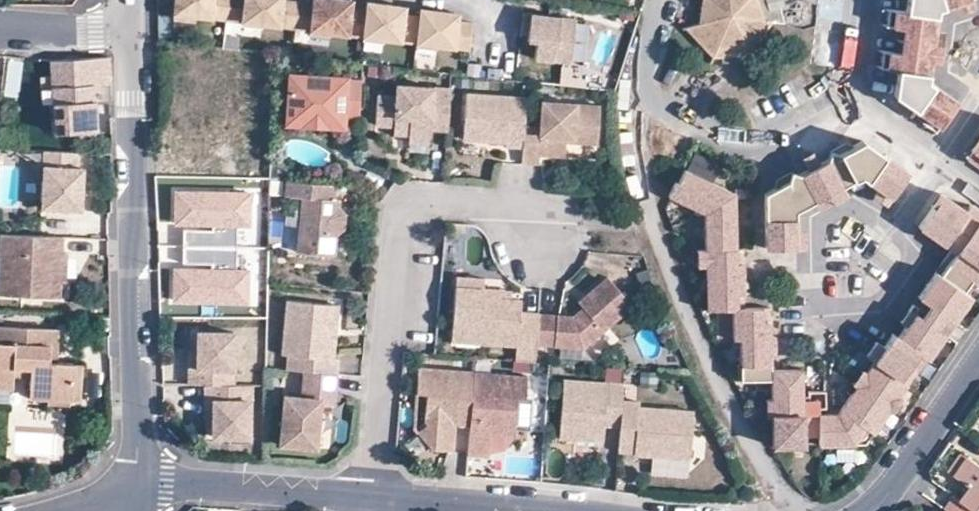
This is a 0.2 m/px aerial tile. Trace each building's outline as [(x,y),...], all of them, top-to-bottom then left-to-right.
[(228,21),(231,0),(177,0),(175,14),(228,21)] [(228,21),(297,29),(300,3),(285,1),(285,0),(231,0),(228,21)] [(297,29),(365,38),(370,3),(369,3),(368,11),(353,9),(354,1),(344,0),(315,0),(315,4),(300,3),(297,29)] [(772,19),(785,22),(780,7),(770,9),(767,0),(715,0),(712,3),(707,20),(698,22),(686,24),(713,54),(724,53),(724,60),(744,60),(744,52),(756,52),(753,48),(747,38),(764,18),(772,19)] [(708,0),(704,0),(698,22),(707,20),(712,3),(708,0)] [(778,0),(767,0),(770,9),(780,7),(778,0)] [(927,124),(939,131),(959,101),(931,80),(933,59),(937,29),(939,9),(958,3),(967,0),(908,0),(908,8),(891,8),(889,23),(905,24),(902,51),(886,50),(886,66),(900,67),(896,94),(917,108),(930,117),(927,124)] [(370,3),(365,38),(418,45),(423,10),(422,9),(421,17),(406,16),(407,8),(370,3)] [(423,10),(418,45),(471,51),(474,24),(459,22),(460,14),(423,10)] [(579,20),(534,14),(531,42),(541,43),(539,59),(574,63),(579,20)] [(753,48),(772,19),(764,18),(747,38),(753,48)] [(169,47),(170,119),(222,120),(225,53),(169,47)] [(108,57),(50,60),(53,132),(75,131),(75,136),(96,135),(95,124),(79,124),(79,114),(74,114),(73,104),(95,103),(109,103),(108,57)] [(288,113),(343,117),(359,118),(361,78),(291,74),(288,113)] [(409,133),(431,135),(431,128),(448,129),(450,88),(397,84),(396,96),(378,94),(376,122),(394,124),(410,125),(409,133)] [(523,147),(525,107),(526,96),(467,92),(464,139),(506,142),(506,146),(523,147)] [(539,155),(564,156),(565,141),(597,143),(599,104),(542,100),(541,109),(525,107),(523,147),(522,162),(539,164),(539,155)] [(95,124),(95,103),(73,104),(74,114),(79,114),(79,124),(95,124)] [(914,114),(927,124),(930,117),(917,108),(914,114)] [(342,127),(343,117),(288,113),(288,123),(342,127)] [(394,132),(409,133),(410,125),(394,124),(394,132)] [(430,143),(431,135),(409,133),(409,141),(430,143)] [(241,178),(230,178),(229,163),(228,136),(162,137),(163,218),(240,217),(241,178)] [(821,164),(812,169),(808,171),(774,190),(768,194),(769,250),(800,249),(799,234),(799,212),(818,201),(844,185),(862,175),(880,187),(893,196),(893,197),(898,190),(908,174),(910,171),(865,138),(821,164)] [(596,158),(597,143),(565,141),(564,156),(596,158)] [(975,149),(970,157),(978,163),(978,152),(975,149)] [(807,157),(812,169),(821,164),(815,151),(806,155),(807,157)] [(75,169),(76,154),(41,152),(38,209),(77,211),(80,169),(75,169)] [(251,163),(229,163),(230,178),(251,178),(251,163)] [(917,313),(909,324),(899,337),(895,334),(886,348),(878,343),(869,357),(876,361),(867,374),(859,385),(840,415),(822,415),(805,415),(805,400),(805,369),(774,370),(774,354),(775,338),(775,322),(763,322),(763,308),(745,307),(737,307),(737,296),(745,296),(745,265),(737,265),(738,250),(738,196),(688,169),(674,196),(709,214),(708,249),(708,265),(708,278),(708,293),(708,307),(733,308),(733,338),(742,338),(742,364),(742,380),(774,380),(774,399),(784,400),(784,416),(774,415),(774,445),(806,445),(807,435),(822,435),(822,445),(867,444),(891,409),(900,395),(908,383),(902,381),(921,353),(927,357),(930,359),(946,335),(937,328),(933,325),(929,322),(927,321),(924,318),(919,315),(917,313)] [(339,205),(334,205),(336,184),(286,179),(284,200),(290,201),(286,250),(297,251),(335,254),(336,234),(344,228),(345,213),(339,205)] [(969,208),(945,192),(921,226),(949,244),(955,236),(965,244),(960,251),(958,254),(957,256),(955,258),(953,261),(951,263),(949,266),(947,268),(945,271),(942,276),(936,272),(920,296),(932,304),(946,315),(956,321),(964,308),(967,309),(976,296),(967,290),(976,279),(978,274),(978,220),(967,212),(969,208)] [(969,208),(967,212),(978,220),(978,207),(973,203),(969,208)] [(0,235),(0,296),(58,299),(59,282),(49,281),(50,255),(61,256),(62,239),(0,235)] [(954,247),(960,251),(965,244),(955,236),(949,244),(954,247)] [(199,302),(234,302),(234,249),(198,250),(199,302)] [(698,265),(708,265),(708,249),(699,249),(698,265)] [(746,250),(738,250),(737,265),(745,265),(746,250)] [(456,276),(455,286),(483,288),(484,278),(456,276)] [(539,313),(537,344),(582,347),(632,306),(607,277),(587,294),(592,300),(583,307),(573,316),(539,313)] [(500,289),(483,288),(455,286),(452,330),(479,332),(478,342),(537,347),(537,344),(539,313),(520,312),(521,299),(500,297),(500,289)] [(578,301),(583,307),(592,300),(587,294),(578,301)] [(288,369),(303,371),(337,374),(339,358),(333,357),(335,335),(329,335),(332,303),(287,300),(282,354),(289,354),(288,369)] [(338,304),(332,303),(329,335),(335,335),(338,304)] [(904,321),(909,324),(917,313),(920,308),(915,304),(904,321)] [(774,308),(763,308),(763,322),(775,322),(774,308)] [(946,335),(956,321),(946,315),(941,322),(937,328),(946,335)] [(56,347),(57,331),(0,327),(0,387),(11,388),(12,375),(12,366),(29,367),(28,376),(28,389),(44,390),(44,400),(70,401),(71,365),(55,365),(48,365),(49,347),(56,347)] [(451,340),(478,342),(479,332),(452,330),(451,340)] [(234,331),(197,331),(196,366),(189,365),(189,383),(206,383),(223,384),(223,368),(233,368),(234,331)] [(908,383),(927,357),(921,353),(902,381),(908,383)] [(81,366),(71,365),(70,401),(79,402),(81,366)] [(12,375),(28,376),(29,367),(12,366),(12,375)] [(470,424),(474,372),(419,368),(417,393),(427,394),(425,424),(426,425),(418,432),(432,449),(453,450),(455,423),(470,424)] [(337,374),(303,371),(301,389),(284,387),(279,444),(317,447),(321,406),(322,390),(336,391),(337,374)] [(855,382),(859,385),(867,374),(862,371),(855,382)] [(534,376),(474,372),(470,424),(468,451),(495,453),(497,433),(521,435),(524,399),(532,399),(534,376)] [(620,427),(622,401),(623,383),(564,379),(559,438),(604,441),(605,426),(620,427)] [(241,384),(223,384),(206,383),(206,400),(213,400),(212,435),(249,436),(250,399),(240,399),(241,384)] [(27,399),(44,400),(44,390),(28,389),(27,399)] [(334,407),(336,391),(322,390),(321,406),(334,407)] [(812,391),(812,400),(822,401),(822,409),(828,410),(828,391),(812,391)] [(415,428),(418,432),(426,425),(425,424),(427,394),(417,393),(415,428)] [(903,398),(900,395),(891,409),(895,411),(903,398)] [(774,399),(774,415),(784,416),(784,400),(774,399)] [(822,415),(822,409),(822,401),(812,400),(805,400),(805,415),(822,415)] [(639,402),(622,401),(620,427),(618,449),(635,451),(634,453),(691,458),(694,411),(639,407),(639,402)] [(949,472),(956,477),(973,455),(966,450),(949,472)] [(956,477),(970,487),(960,501),(954,498),(946,510),(948,510),(978,510),(978,459),(973,455),(956,477)]
